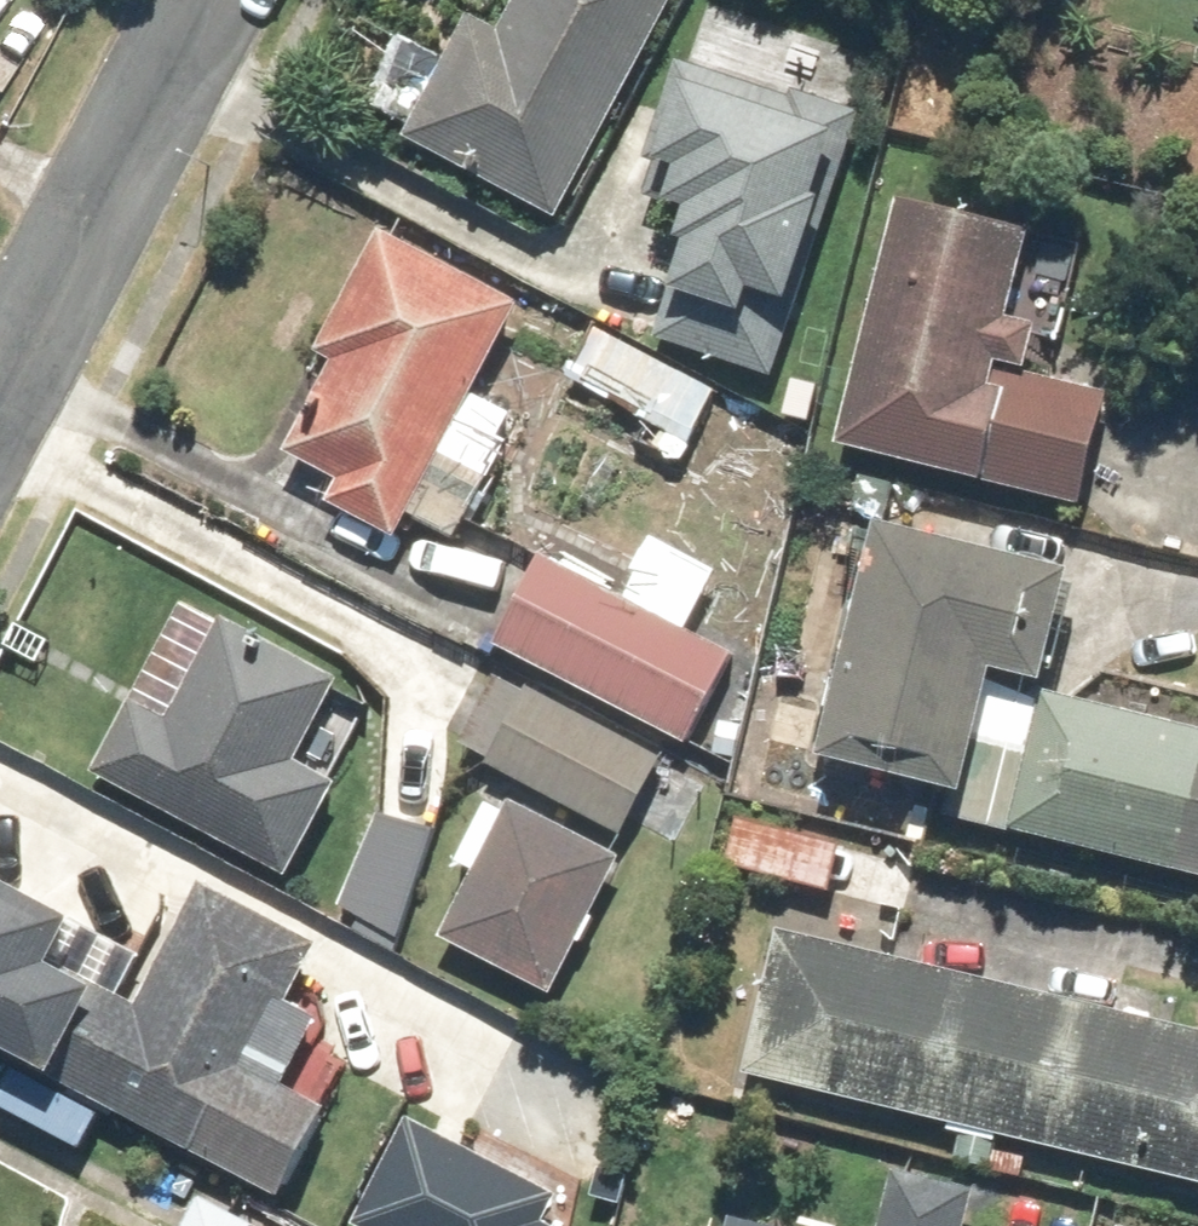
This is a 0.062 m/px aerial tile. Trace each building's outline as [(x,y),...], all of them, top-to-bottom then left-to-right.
[(426,11),(403,55),(371,38),(346,85),(426,127),(421,138),(575,218),(688,0),(522,0),(514,16),(493,5),(476,37),(426,11)] [(820,291),(868,101),(686,55),(663,145),(716,158),(698,232),(716,237),(707,271),(688,266),(671,335),(783,363),(802,287),(820,291)] [(1068,310),(1036,302),(1055,226),(920,193),(860,440),(1106,501),(1132,393),(1053,374),(1068,310)] [(423,513),(458,533),(526,410),(491,390),(540,301),(403,226),(336,347),(354,357),(307,441),(348,464),(333,491),(411,534),(423,513)] [(731,390),(608,325),(582,375),(704,440),(731,390)] [(1016,682),(1024,650),(1083,664),(1109,556),(905,507),(846,751),(970,781),(962,814),(1046,833),(1048,824),(1197,861),(1197,715),(1066,683),(1064,694),(1016,682)] [(638,583),(557,541),(505,642),(700,742),(749,647),(699,621),(727,567),(662,534),(638,583)] [(205,598),(115,773),(300,867),(348,773),(313,756),(355,674),(205,598)] [(704,791),(668,772),(678,753),(545,682),(540,691),(507,674),(474,735),(505,751),(500,761),(635,833),(645,815),(681,835),(704,791)] [(469,867),(488,877),(461,928),(566,984),(636,851),(531,795),(522,811),(504,801),(469,867)] [(450,833),(394,808),(351,904),(407,929),(450,833)] [(862,836),(750,808),(736,867),(848,894),(862,836)] [(304,1186),(345,1106),(272,1069),(336,944),(215,882),(159,992),(78,951),(102,903),(0,851),(0,1032),(304,1186)] [(796,926),(762,1080),(1197,1176),(1197,1014),(796,926)] [(572,1188),(434,1110),(373,1217),(389,1225),(571,1225),(555,1217),(572,1188)] [(994,1187),(904,1165),(890,1225),(985,1225),(994,1187)] [(234,1195),(218,1225),(292,1225),(234,1195)] [(741,1213),(738,1225),(797,1225),(741,1213)]
